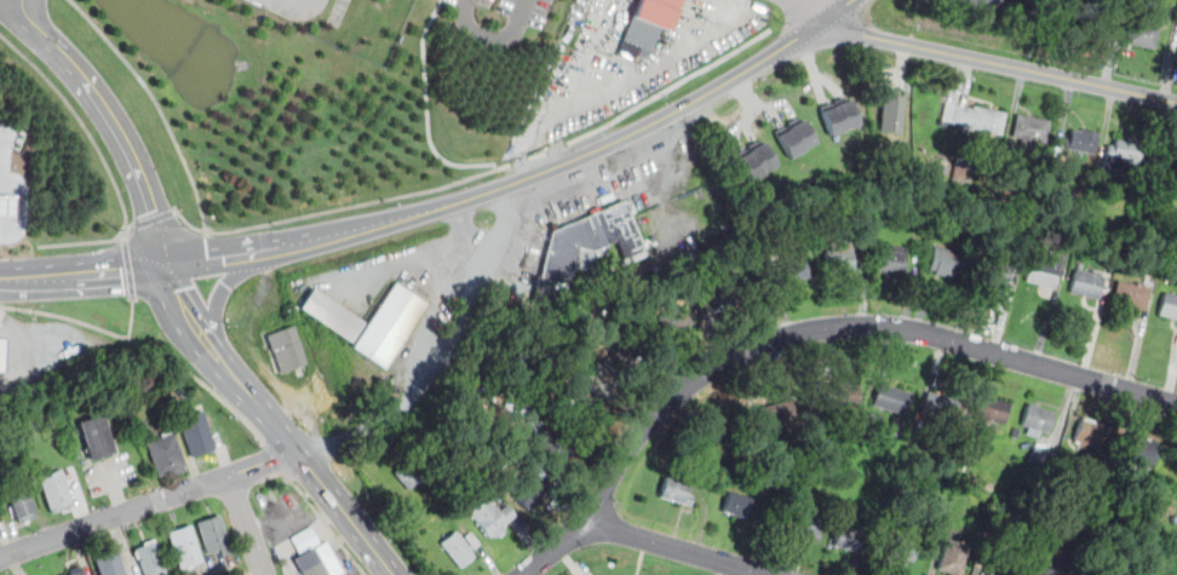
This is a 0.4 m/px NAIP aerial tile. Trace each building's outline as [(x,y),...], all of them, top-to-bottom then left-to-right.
[(618,57),(640,0),(683,0),(670,33),(662,30),(649,62),(637,57),(635,64),(618,57)] [(961,1),(963,0),(1001,0),(977,21),(961,1)] [(1160,28),(1154,48),(1126,42),(1131,21),(1160,28)] [(881,132),(902,133),(903,91),(883,90),(881,132)] [(829,135),(859,126),(851,100),(821,109),(829,135)] [(970,136),(959,133),(960,125),(938,120),(942,102),(971,108),(971,107),(1004,114),(999,136),(971,130),(970,136)] [(1020,137),(1015,136),(1020,116),(1049,122),(1044,142),(1038,140),(1037,143),(1020,139),(1020,137)] [(775,132),(788,158),(817,145),(804,118),(775,132)] [(1084,133),(1085,131),(1098,133),(1093,155),(1068,149),(1073,131),(1084,133)] [(1138,165),(1127,162),(1125,174),(1104,169),(1109,146),(1114,148),(1116,138),(1126,140),(1127,139),(1143,143),(1138,165)] [(748,179),(776,170),(766,142),(738,151),(748,179)] [(969,159),(965,179),(954,177),(959,156),(969,159)] [(13,215),(0,215),(0,194),(15,195),(13,215)] [(624,199),(645,247),(624,257),(616,241),(595,251),(580,247),(570,283),(540,275),(551,231),(624,199)] [(954,271),(953,276),(937,272),(937,268),(930,266),(935,245),(966,251),(961,274),(954,271)] [(842,251),(842,247),(854,247),(854,272),(827,271),(827,251),(842,251)] [(895,249),(895,247),(907,248),(905,275),(879,272),(882,248),(895,249)] [(781,282),(775,283),(771,266),(803,258),(809,278),(782,287),(781,282)] [(1056,287),(1028,280),(1033,259),(1046,263),(1047,258),(1062,261),(1056,287)] [(1009,286),(980,278),(984,259),(1014,266),(1009,286)] [(1100,274),(1098,278),(1104,280),(1100,300),(1070,292),(1075,272),(1091,276),(1092,272),(1100,274)] [(1135,287),(1135,283),(1143,286),(1142,288),(1150,291),(1144,311),(1113,303),(1118,282),(1135,287)] [(536,283),(559,288),(556,304),(533,299),(536,283)] [(427,306),(380,376),(369,369),(372,364),(354,352),(397,286),(427,306)] [(312,293),(363,326),(351,345),(299,312),(312,293)] [(1164,294),(1176,298),(1176,318),(1159,314),(1164,294)] [(295,328),(310,367),(283,376),(269,338),(295,328)] [(627,343),(648,367),(626,387),(604,363),(627,343)] [(913,396),(907,415),(873,404),(879,384),(913,396)] [(861,387),(860,407),(826,407),(826,387),(861,387)] [(960,402),(954,422),(920,414),(925,393),(960,402)] [(1009,404),(1004,424),(974,416),(980,397),(1009,404)] [(796,402),(799,421),(762,430),(758,410),(796,402)] [(1053,413),(1049,433),(1022,426),(1028,406),(1053,413)] [(203,412),(217,449),(195,456),(182,419),(203,412)] [(81,422),(104,414),(117,452),(94,460),(81,422)] [(906,422),(902,430),(890,426),(894,419),(906,422)] [(1109,427),(1103,449),(1079,443),(1085,421),(1109,427)] [(1021,430),(1018,439),(1012,438),(1015,429),(1021,430)] [(176,471),(160,476),(149,444),(163,439),(162,436),(174,432),(176,435),(186,466),(188,471),(177,475),(176,471)] [(1038,436),(1035,445),(1022,442),(1024,432),(1038,436)] [(1152,468),(1121,461),(1126,442),(1135,444),(1136,439),(1158,445),(1152,468)] [(1053,454),(1049,472),(1032,468),(1037,449),(1053,454)] [(397,472),(415,458),(429,475),(410,489),(397,472)] [(71,502),(73,506),(53,513),(41,477),(63,470),(74,502),(71,502)] [(690,484),(688,495),(693,496),(689,507),(660,500),(665,478),(690,484)] [(526,487),(533,479),(546,493),(528,511),(515,498),(517,495),(512,490),(521,481),(526,487)] [(993,484),(991,493),(978,489),(980,481),(993,484)] [(36,512),(38,517),(21,523),(19,518),(17,519),(7,489),(27,482),(38,512),(36,512)] [(752,506),(756,506),(752,517),(748,517),(747,521),(723,514),(729,493),(753,499),(752,506)] [(493,539),(471,513),(488,499),(500,513),(507,506),(518,518),(506,528),(509,531),(499,539),(495,536),(493,539)] [(821,519),(817,533),(821,533),(817,546),(805,542),(808,536),(792,531),(797,513),(821,519)] [(234,553),(225,556),(223,548),(208,553),(199,523),(222,516),(234,553)] [(170,534),(191,527),(205,563),(183,571),(170,534)] [(866,544),(862,554),(857,552),(857,554),(832,548),(838,527),(862,534),(860,542),(866,544)] [(441,545),(457,531),(476,554),(460,568),(441,545)] [(467,537),(473,534),(481,545),(476,550),(467,537)] [(907,562),(906,567),(892,563),(894,558),(889,557),(894,537),(918,545),(913,564),(907,562)] [(159,541),(170,574),(146,574),(137,550),(145,546),(144,544),(155,540),(156,542),(159,541)] [(971,546),(964,574),(947,574),(947,573),(937,570),(946,540),(971,546)] [(346,571),(340,574),(305,574),(295,557),(326,541),(332,553),(335,551),(346,571)] [(119,552),(127,574),(103,574),(97,559),(119,552)] [(1014,570),(1013,574),(986,574),(989,564),(1014,570)] [(81,565),(66,570),(68,574),(67,574),(85,574),(81,565)] [(1063,572),(1037,565),(1034,574),(1062,574),(1063,572)] [(1167,567),(1176,569),(1176,574),(1165,574),(1167,567)]
